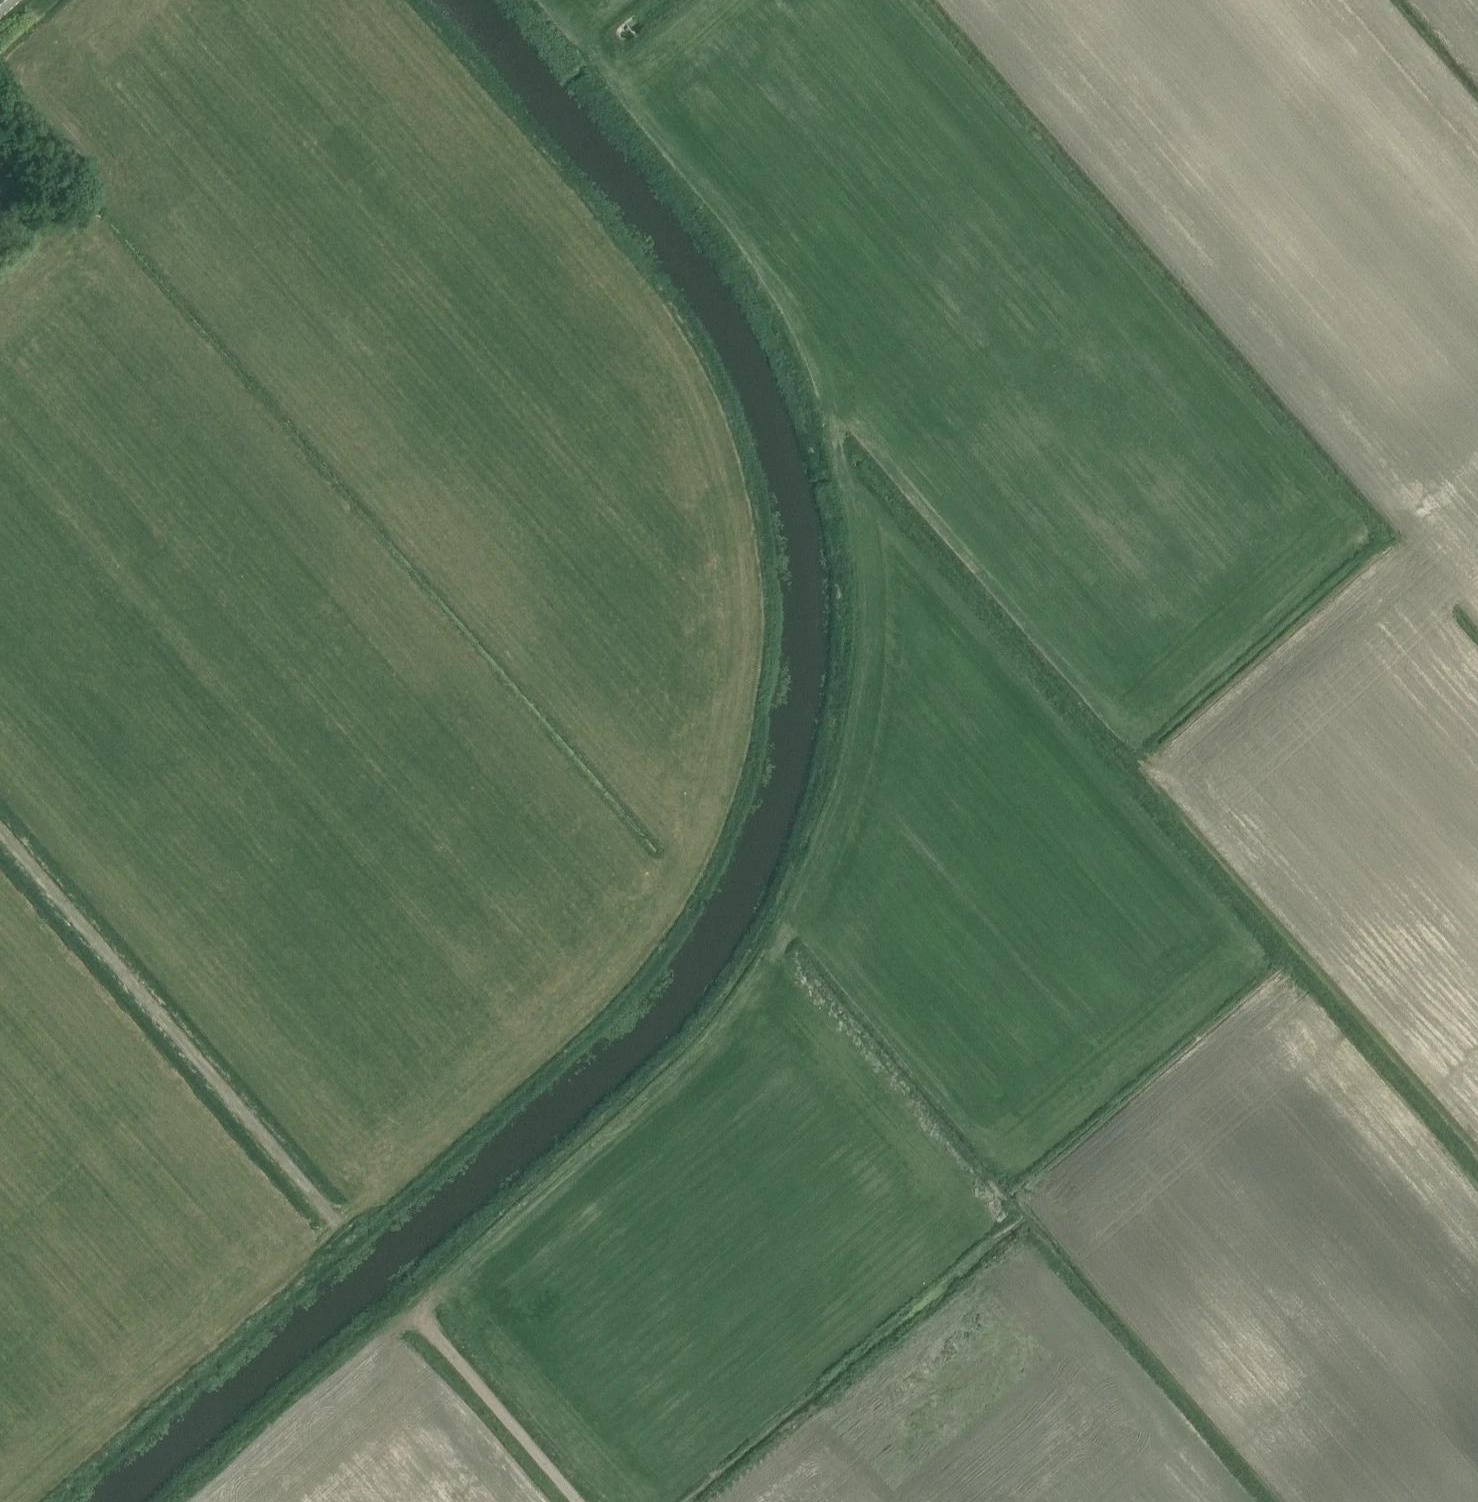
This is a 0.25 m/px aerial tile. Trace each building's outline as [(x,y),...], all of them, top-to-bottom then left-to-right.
[(13,166),(0,150),(0,177),(13,166)]
